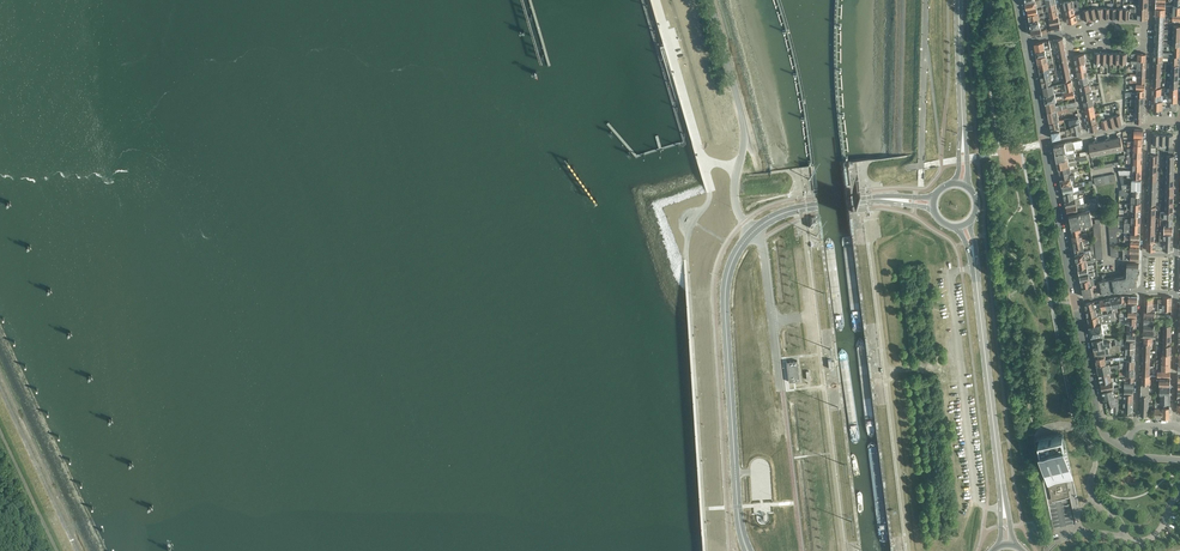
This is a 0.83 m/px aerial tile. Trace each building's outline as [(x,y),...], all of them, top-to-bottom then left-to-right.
[(1027,8),(1036,7),(1042,5),(1041,0),(1034,0),(1026,1),(1027,8)] [(1065,9),(1074,7),(1073,3),(1077,3),(1077,7),(1078,7),(1078,8),(1080,7),(1079,0),(1077,0),(1073,0),(1063,2),(1065,9)] [(1096,2),(1094,3),(1097,17),(1104,17),(1104,7),(1098,7),(1098,2),(1096,2)] [(1056,3),(1045,5),(1042,6),(1042,9),(1046,8),(1047,11),(1048,11),(1057,9),(1056,3)] [(1091,3),(1092,8),(1089,8),(1091,18),(1097,17),(1094,3),(1091,3)] [(1084,20),(1091,18),(1089,8),(1088,4),(1085,4),(1086,9),(1082,10),(1083,12),(1084,20)] [(1170,5),(1170,8),(1170,12),(1179,13),(1179,5),(1172,4),(1170,4),(1170,5)] [(1027,8),(1028,15),(1039,13),(1043,12),(1042,9),(1037,10),(1037,8),(1036,7),(1027,8)] [(1074,7),(1065,9),(1066,15),(1075,14),(1074,10),(1082,9),(1081,7),(1080,7),(1078,8),(1078,7),(1077,7),(1074,7)] [(1136,7),(1134,7),(1130,7),(1131,12),(1135,12),(1136,9),(1138,9),(1137,16),(1134,15),(1134,14),(1132,14),(1132,18),(1148,19),(1148,7),(1138,7),(1136,7)] [(1057,9),(1048,11),(1049,16),(1048,16),(1048,18),(1049,18),(1058,16),(1057,9)] [(1028,15),(1030,22),(1039,20),(1043,19),(1044,18),(1046,18),(1044,12),(1043,12),(1044,15),(1041,16),(1041,17),(1040,17),(1039,13),(1028,15)] [(1170,12),(1170,15),(1170,17),(1173,17),(1172,21),(1179,21),(1179,13),(1170,12)] [(1081,20),(1079,14),(1075,15),(1066,17),(1068,23),(1081,21),(1081,20)] [(1044,19),(1045,22),(1050,21),(1050,24),(1060,23),(1058,16),(1049,18),(1044,19)] [(1030,22),(1031,28),(1041,27),(1043,26),(1046,26),(1045,22),(1044,19),(1044,18),(1043,19),(1044,23),(1040,23),(1041,24),(1040,25),(1039,20),(1030,22)] [(1060,23),(1050,24),(1051,28),(1048,28),(1048,33),(1052,32),(1052,31),(1061,29),(1060,23)] [(1041,27),(1031,28),(1033,36),(1042,34),(1047,33),(1046,29),(1044,29),(1043,26),(1041,27)] [(1055,39),(1058,51),(1061,50),(1061,47),(1065,47),(1063,38),(1055,39)] [(1034,43),(1036,51),(1050,48),(1050,45),(1044,46),(1043,42),(1034,43)] [(1170,56),(1179,56),(1179,49),(1179,46),(1174,46),(1174,52),(1163,52),(1163,49),(1154,49),(1154,54),(1168,55),(1168,56),(1170,56)] [(1058,51),(1059,59),(1067,57),(1065,47),(1061,47),(1061,50),(1058,51)] [(1036,51),(1037,57),(1046,55),(1052,54),(1051,52),(1050,48),(1036,51)] [(1074,56),(1076,64),(1085,62),(1086,62),(1084,54),(1074,56)] [(1037,57),(1038,64),(1053,61),(1052,58),(1047,59),(1046,55),(1037,57)] [(1168,63),(1172,64),(1179,64),(1179,56),(1170,56),(1170,62),(1169,62),(1168,63)] [(1059,59),(1061,68),(1065,67),(1065,70),(1069,69),(1067,57),(1059,59)] [(1137,60),(1127,59),(1127,62),(1130,62),(1130,63),(1132,63),(1132,66),(1131,66),(1131,67),(1128,67),(1128,69),(1137,69),(1146,69),(1146,60),(1137,60)] [(1038,64),(1039,70),(1049,68),(1048,64),(1053,63),(1053,61),(1038,64)] [(1161,70),(1161,61),(1154,61),(1153,69),(1161,70)] [(1077,71),(1086,69),(1085,62),(1076,64),(1077,71)] [(1172,64),(1171,71),(1179,72),(1179,64),(1172,64)] [(1039,70),(1041,77),(1051,75),(1050,72),(1052,71),(1051,70),(1055,69),(1054,67),(1049,68),(1039,70)] [(1065,67),(1061,68),(1063,80),(1071,78),(1069,69),(1065,70),(1065,67)] [(1077,71),(1079,77),(1092,75),(1091,72),(1087,73),(1086,69),(1077,71)] [(1161,78),(1161,70),(1153,69),(1153,77),(1161,78)] [(1171,71),(1171,79),(1178,80),(1179,72),(1171,71)] [(1041,77),(1043,86),(1057,84),(1057,82),(1053,82),(1053,83),(1052,83),(1051,75),(1041,77)] [(1079,77),(1080,85),(1090,83),(1093,82),(1092,75),(1079,77)] [(1160,86),(1161,78),(1153,77),(1153,85),(1160,86)] [(1171,79),(1171,81),(1170,87),(1178,88),(1178,80),(1171,79)] [(1043,86),(1044,95),(1055,93),(1054,88),(1059,87),(1059,86),(1065,85),(1066,91),(1073,90),(1071,81),(1057,84),(1043,86)] [(1081,92),(1091,90),(1091,89),(1095,89),(1094,85),(1091,86),(1090,83),(1080,85),(1081,92)] [(1165,95),(1166,95),(1178,96),(1178,88),(1170,87),(1169,87),(1169,92),(1165,92),(1165,95)] [(1082,93),(1083,100),(1096,97),(1096,96),(1093,96),(1092,92),(1095,91),(1095,89),(1091,89),(1091,90),(1092,91),(1082,93)] [(1044,95),(1046,103),(1055,101),(1075,97),(1073,90),(1066,91),(1062,92),(1063,95),(1056,96),(1055,93),(1044,95)] [(1083,100),(1084,107),(1093,105),(1094,105),(1093,100),(1094,100),(1095,101),(1097,101),(1096,97),(1083,100)] [(1046,103),(1048,112),(1076,106),(1076,102),(1056,105),(1055,101),(1046,103)] [(1161,101),(1152,101),(1152,110),(1162,110),(1177,111),(1177,102),(1171,102),(1170,106),(1171,106),(1171,107),(1165,107),(1165,106),(1162,106),(1163,101),(1161,101)] [(1084,107),(1087,118),(1097,116),(1100,115),(1099,109),(1097,109),(1098,113),(1095,113),(1093,105),(1084,107)] [(1048,112),(1050,122),(1059,120),(1058,115),(1062,115),(1062,113),(1077,110),(1076,106),(1048,112)] [(1117,115),(1114,115),(1116,125),(1123,124),(1120,114),(1119,109),(1116,110),(1117,115)] [(1100,116),(1100,118),(1101,122),(1102,125),(1103,128),(1109,127),(1106,115),(1107,115),(1106,112),(1104,113),(1104,115),(1100,116)] [(1109,112),(1106,112),(1107,115),(1106,115),(1109,127),(1116,125),(1114,115),(1110,116),(1109,112)] [(1064,119),(1064,122),(1065,122),(1069,122),(1070,125),(1071,125),(1080,123),(1078,116),(1064,119)] [(1087,118),(1088,125),(1101,122),(1100,118),(1099,118),(1099,119),(1096,120),(1096,117),(1097,117),(1097,116),(1087,118)] [(1050,122),(1051,128),(1059,127),(1058,123),(1064,122),(1064,119),(1059,120),(1050,122)] [(1101,122),(1088,125),(1089,131),(1099,129),(1098,126),(1102,125),(1101,122)] [(1066,129),(1066,130),(1067,136),(1082,133),(1080,123),(1071,125),(1071,128),(1066,129)] [(1059,127),(1051,128),(1053,139),(1061,137),(1067,136),(1066,130),(1060,131),(1059,127)] [(1133,137),(1134,137),(1143,138),(1143,129),(1134,129),(1134,136),(1133,136),(1133,137)] [(1156,144),(1160,144),(1160,134),(1153,134),(1153,143),(1151,143),(1151,147),(1156,147),(1156,144)] [(1173,135),(1166,134),(1166,144),(1169,144),(1169,147),(1174,148),(1174,144),(1173,144),(1173,135)] [(1091,155),(1123,148),(1121,137),(1089,144),(1091,155)] [(1065,143),(1054,145),(1056,153),(1066,151),(1073,149),(1083,147),(1082,140),(1073,141),(1065,143)] [(1056,153),(1057,160),(1068,158),(1076,156),(1075,153),(1074,153),(1073,149),(1056,153)] [(1150,154),(1150,162),(1158,163),(1158,154),(1150,154)] [(1057,160),(1059,168),(1074,165),(1077,164),(1076,161),(1069,162),(1068,158),(1057,160)] [(1150,162),(1149,170),(1157,171),(1158,163),(1150,162)] [(1060,174),(1075,171),(1078,170),(1077,168),(1075,168),(1074,165),(1059,168),(1060,174)] [(1142,171),(1133,170),(1127,170),(1118,170),(1119,174),(1123,174),(1123,173),(1127,173),(1127,177),(1142,178),(1142,171)] [(1149,170),(1149,179),(1157,179),(1157,171),(1149,170)] [(1075,171),(1060,174),(1062,186),(1072,184),(1072,183),(1074,183),(1073,178),(1076,178),(1075,171)] [(1149,179),(1149,187),(1157,187),(1157,179),(1149,179)] [(1122,184),(1123,190),(1125,189),(1127,189),(1131,189),(1141,190),(1141,180),(1132,180),(1132,185),(1127,185),(1127,184),(1122,184)] [(1062,186),(1064,193),(1075,191),(1075,190),(1074,190),(1073,187),(1083,185),(1082,182),(1073,184),(1062,186)] [(1149,187),(1149,195),(1156,196),(1157,187),(1149,187)] [(1085,189),(1075,191),(1064,193),(1065,200),(1078,198),(1077,194),(1086,192),(1085,189)] [(1156,196),(1149,195),(1148,204),(1156,204),(1156,196)] [(1080,197),(1078,198),(1065,200),(1066,207),(1081,204),(1080,197)] [(1086,203),(1084,203),(1081,204),(1066,207),(1068,213),(1078,211),(1077,208),(1080,207),(1087,205),(1086,203)] [(1148,205),(1148,214),(1156,215),(1156,206),(1148,205)] [(1070,228),(1085,225),(1093,224),(1090,210),(1069,214),(1071,228),(1070,228)] [(1148,214),(1148,223),(1155,224),(1156,215),(1148,214)] [(815,224),(818,224),(818,218),(813,219),(813,221),(810,221),(810,228),(815,227),(815,224)] [(1124,232),(1131,232),(1140,233),(1140,223),(1125,223),(1124,223),(1124,229),(1119,228),(1109,228),(1109,232),(1116,231),(1119,231),(1124,232)] [(1148,223),(1147,232),(1155,233),(1155,224),(1148,223)] [(1070,228),(1072,236),(1081,234),(1081,230),(1086,229),(1085,225),(1070,228)] [(1160,230),(1160,234),(1173,234),(1173,226),(1164,226),(1164,230),(1160,230)] [(1147,232),(1147,241),(1155,242),(1155,233),(1147,232)] [(1072,236),(1073,242),(1083,240),(1086,240),(1086,238),(1082,239),(1082,237),(1086,236),(1086,237),(1088,237),(1087,233),(1081,234),(1072,236)] [(1073,242),(1074,249),(1083,247),(1084,247),(1083,243),(1089,242),(1088,239),(1086,240),(1083,240),(1073,242)] [(1173,240),(1164,240),(1164,243),(1159,243),(1159,250),(1173,251),(1173,240)] [(1159,250),(1159,243),(1160,242),(1155,242),(1147,241),(1147,249),(1147,250),(1159,250)] [(1084,251),(1075,253),(1077,261),(1092,258),(1091,254),(1094,253),(1093,250),(1091,250),(1090,250),(1084,251)] [(1077,261),(1078,268),(1088,266),(1087,263),(1092,262),(1094,261),(1094,258),(1092,258),(1077,261)] [(1098,281),(1099,284),(1099,287),(1100,293),(1105,292),(1105,291),(1109,290),(1109,291),(1118,289),(1119,288),(1120,289),(1127,288),(1126,288),(1135,286),(1135,277),(1138,277),(1139,272),(1138,272),(1138,269),(1139,269),(1139,264),(1127,263),(1127,276),(1098,281)] [(1078,268),(1079,275),(1094,272),(1094,269),(1092,270),(1088,271),(1088,269),(1093,268),(1093,265),(1088,266),(1078,268)] [(1079,275),(1081,281),(1090,279),(1089,275),(1093,274),(1094,278),(1095,278),(1095,274),(1094,272),(1079,275)] [(1081,281),(1082,288),(1091,286),(1095,285),(1093,279),(1090,279),(1081,281)] [(1091,286),(1082,288),(1084,297),(1094,295),(1097,295),(1097,292),(1092,293),(1091,287),(1092,287),(1092,288),(1099,287),(1099,284),(1097,285),(1095,285),(1091,286)] [(1113,312),(1110,298),(1105,299),(1107,310),(1107,313),(1113,312)] [(1085,303),(1086,310),(1095,308),(1101,307),(1100,303),(1098,303),(1098,304),(1095,305),(1094,301),(1085,303)] [(1086,310),(1088,317),(1102,314),(1101,311),(1096,312),(1095,308),(1086,310)] [(1088,317),(1089,325),(1100,323),(1102,323),(1116,320),(1114,312),(1113,312),(1107,313),(1102,314),(1088,317)] [(1100,323),(1089,325),(1092,340),(1100,338),(1103,338),(1105,337),(1102,324),(1102,323),(1100,323)] [(1127,333),(1136,333),(1136,331),(1136,324),(1127,323),(1127,333)] [(1094,349),(1111,345),(1111,341),(1104,342),(1103,338),(1101,338),(1092,340),(1094,345),(1093,346),(1094,349)] [(1120,347),(1125,347),(1136,347),(1136,341),(1126,340),(1126,344),(1123,344),(1124,339),(1121,339),(1121,343),(1120,347)] [(1120,351),(1120,347),(1121,343),(1111,345),(1094,349),(1095,356),(1120,351)] [(1150,351),(1151,343),(1143,343),(1143,350),(1150,351)] [(1156,360),(1156,363),(1170,363),(1171,354),(1163,354),(1162,354),(1161,360),(1160,360),(1156,360)] [(1097,364),(1121,359),(1121,357),(1120,356),(1106,359),(1105,355),(1095,357),(1097,364)] [(1142,367),(1150,367),(1150,358),(1142,358),(1142,367)] [(797,360),(786,362),(789,382),(800,380),(797,360)] [(1123,364),(1120,364),(1120,368),(1126,369),(1135,369),(1135,360),(1124,360),(1124,362),(1125,362),(1125,365),(1123,365),(1123,364)] [(1097,365),(1099,372),(1109,370),(1120,368),(1120,364),(1110,366),(1109,363),(1097,365)] [(1142,375),(1149,375),(1150,367),(1142,367),(1142,375)] [(1099,372),(1101,383),(1111,381),(1109,370),(1099,372)] [(1151,379),(1156,379),(1156,377),(1156,376),(1149,375),(1142,375),(1141,384),(1149,384),(1150,384),(1151,379)] [(1160,377),(1159,385),(1170,385),(1170,377),(1160,377)] [(1101,383),(1102,391),(1114,388),(1113,384),(1117,383),(1117,384),(1119,384),(1120,381),(1120,379),(1114,380),(1111,381),(1101,383)] [(1141,394),(1149,394),(1149,384),(1141,384),(1141,394)] [(1160,388),(1160,393),(1170,393),(1170,385),(1156,385),(1156,388),(1160,388)] [(1102,391),(1104,399),(1115,397),(1113,390),(1119,389),(1119,387),(1114,388),(1102,391)] [(1119,393),(1119,396),(1119,398),(1124,398),(1124,399),(1123,399),(1123,401),(1124,401),(1124,412),(1133,412),(1133,394),(1125,393),(1119,393)] [(1160,403),(1162,403),(1170,403),(1170,393),(1160,393),(1160,403)] [(1148,405),(1149,394),(1141,394),(1141,404),(1148,405)] [(1115,397),(1104,399),(1105,402),(1105,401),(1107,406),(1114,405),(1114,413),(1118,413),(1119,398),(1119,396),(1115,397)] [(1154,417),(1162,417),(1162,403),(1160,403),(1160,407),(1161,407),(1161,408),(1155,408),(1154,417)] [(1148,415),(1148,405),(1141,404),(1140,415),(1148,415)] [(1048,483),(1071,478),(1072,477),(1063,435),(1039,440),(1048,483)]
